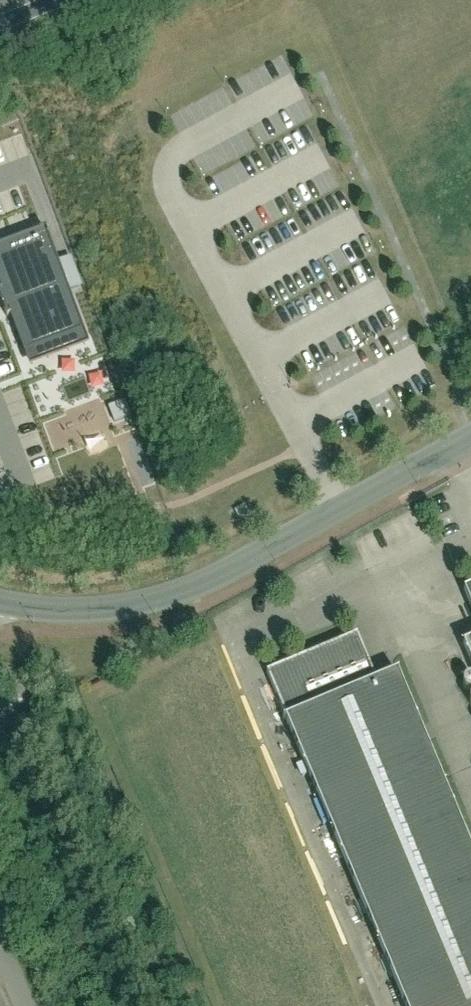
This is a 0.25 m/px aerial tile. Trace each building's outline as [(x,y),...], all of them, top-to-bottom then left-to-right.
[(0,241),(0,313),(19,363),(91,335),(49,221),(0,241)] [(269,677),(408,1005),(470,1005),(470,852),(397,678),(378,686),(358,640),(269,677)]
